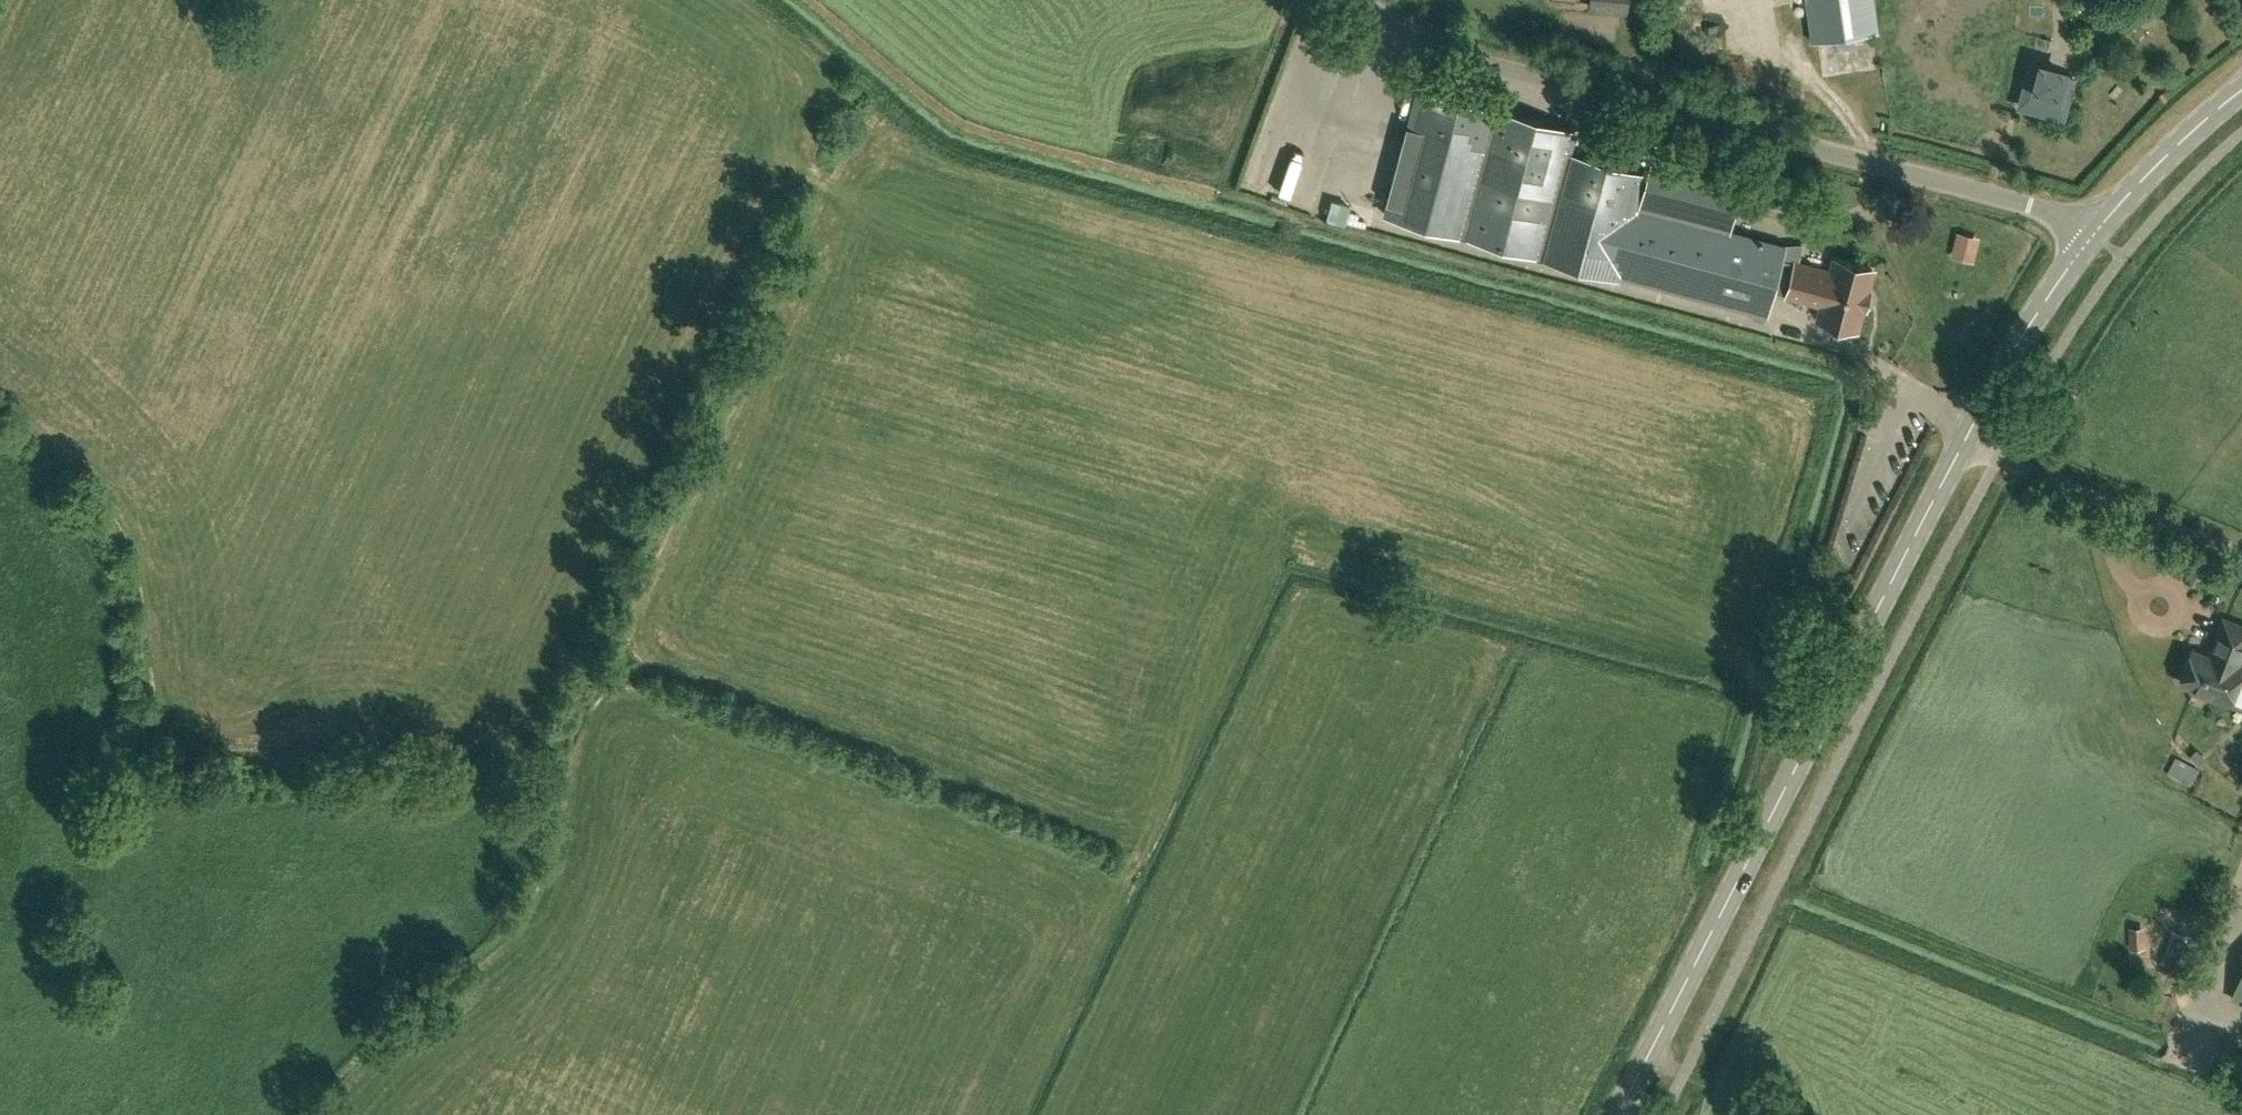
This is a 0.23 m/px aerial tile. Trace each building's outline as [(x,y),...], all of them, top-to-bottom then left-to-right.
[(1628,0),(1590,0),(1589,10),(1627,14),(1628,0)] [(1878,32),(1873,0),(1806,0),(1811,41),(1878,32)] [(2022,105),(2062,116),(2073,76),(2033,65),(2022,105)] [(1766,314),(1771,293),(1822,307),(1819,320),(1857,330),(1873,270),(1835,260),(1831,273),(1795,263),(1794,267),(1779,264),(1784,247),(1636,206),(1645,173),(1567,152),(1573,130),(1496,109),(1496,110),(1419,89),(1385,214),(1463,235),(1539,256),(1617,277),(1618,274),(1766,314)] [(1728,164),(1731,155),(1719,152),(1717,161),(1728,164)] [(1982,262),(1988,239),(1973,235),(1967,258),(1982,262)] [(2241,656),(2241,626),(2223,618),(2208,657),(2193,651),(2191,656),(2188,657),(2185,665),(2186,669),(2181,682),(2208,693),(2207,696),(2228,704),(2241,670),(2237,668),(2241,656)] [(2232,998),(2241,1002),(2241,972),(2232,998)]
